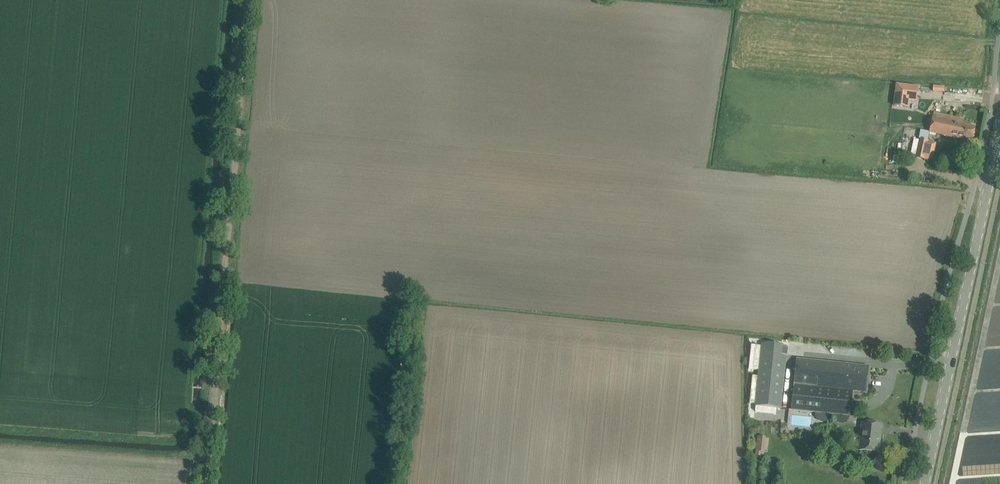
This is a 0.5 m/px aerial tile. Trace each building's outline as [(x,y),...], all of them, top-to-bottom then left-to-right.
[(916,102),(917,88),(897,85),(894,107),(908,108),(909,101),(916,102)] [(930,133),(962,140),(972,142),(975,127),(961,124),(962,120),(935,113),(930,133)] [(924,160),(933,161),(936,144),(928,141),(929,133),(920,131),(918,139),(920,139),(920,140),(914,139),(911,156),(916,157),(916,158),(924,160)] [(756,405),(782,408),(788,346),(762,343),(756,405)] [(831,418),(832,414),(833,414),(834,418),(836,422),(841,423),(846,422),(849,419),(850,416),(852,391),(866,392),(868,367),(796,359),(791,410),(815,412),(816,416),(819,420),(823,422),(827,421),(831,418)] [(863,423),(860,450),(878,452),(881,425),(863,423)] [(788,428),(782,431),(785,436),(791,433),(788,428)]
